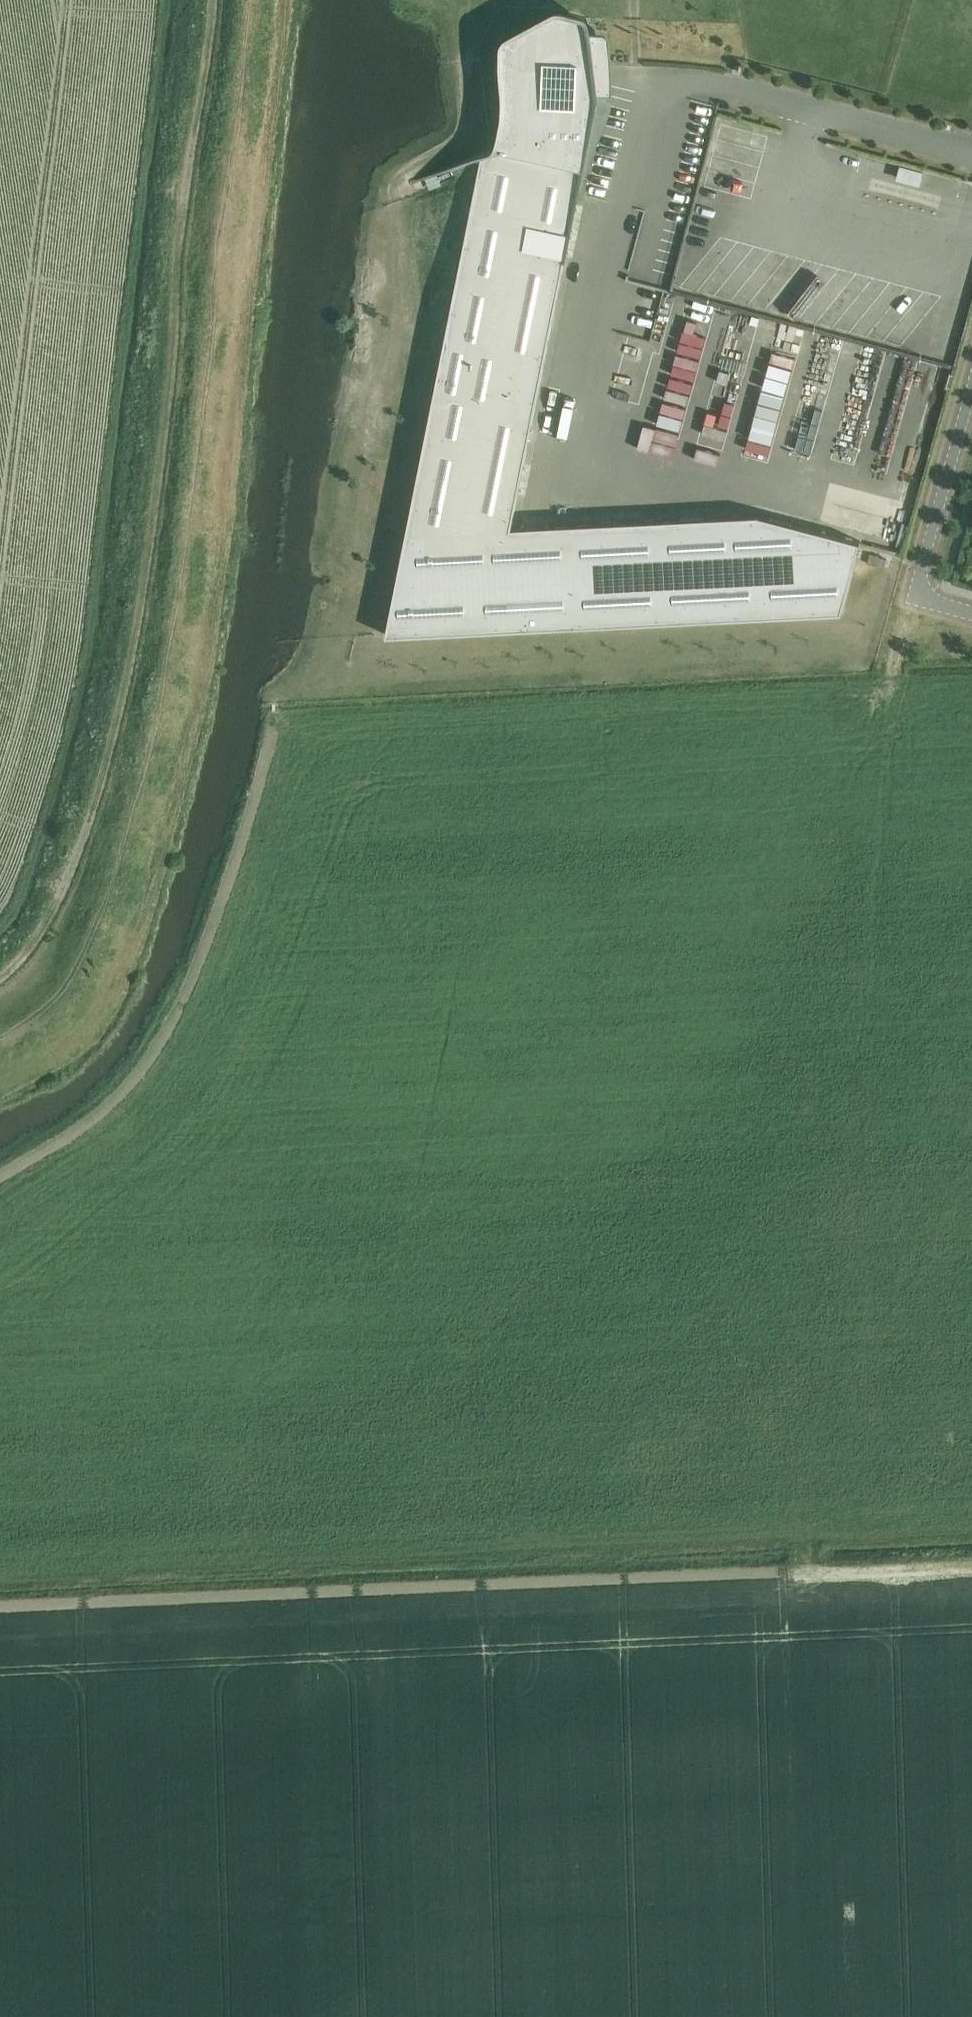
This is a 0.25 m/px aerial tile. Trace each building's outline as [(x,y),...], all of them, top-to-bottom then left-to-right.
[(502,139),(497,139),(494,147),(488,152),(482,154),(411,181),(411,183),(480,158),(386,634),(842,610),(860,540),(756,513),(509,525),(598,93),(596,81),(593,81),(593,66),(595,66),(591,43),(588,40),(585,39),(568,38),(553,39),(548,39),(526,44),(525,40),(510,48),(508,52),(506,71),(515,73),(508,110),(507,110),(502,139)] [(753,184),(770,116),(723,105),(706,172),(753,184)] [(922,172),(900,166),(897,178),(919,184),(922,172)] [(685,345),(682,366),(690,367),(693,346),(685,345)] [(680,427),(692,429),(695,406),(683,404),(680,427)]
